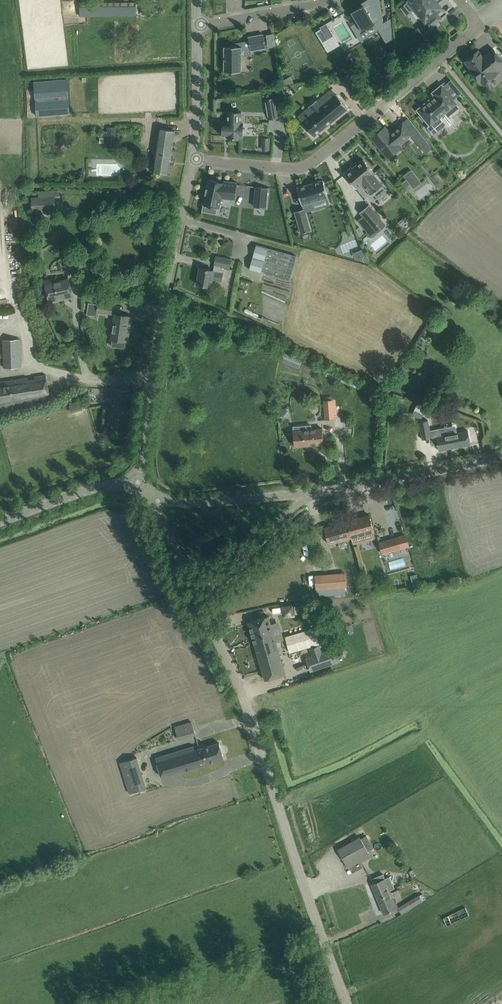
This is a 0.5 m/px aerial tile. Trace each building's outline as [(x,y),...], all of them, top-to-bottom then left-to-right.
[(351,12),(357,22),(354,24),(359,32),(374,23),(378,21),(383,18),(380,0),(367,0),(366,0),(367,3),(364,5),(364,4),(351,12)] [(406,2),(413,11),(416,8),(426,21),(418,28),(423,34),(440,20),(435,13),(439,9),(433,1),(435,0),(409,0),(406,2)] [(135,1),(107,2),(107,15),(119,15),(125,15),(136,14),(135,1)] [(107,15),(107,2),(79,2),(79,16),(107,15)] [(321,29),(316,32),(323,42),(334,35),(326,23),(320,27),(321,29)] [(386,43),(393,39),(392,26),(380,33),(386,43)] [(242,71),(242,48),(250,47),(251,51),(266,48),(264,34),(248,37),(249,41),(232,44),(232,46),(225,46),(224,71),(242,71)] [(465,61),(470,67),(468,68),(481,84),(483,83),(484,84),(499,73),(498,71),(501,67),(501,59),(493,48),(485,54),(486,55),(484,56),(479,50),(465,61)] [(354,89),(361,85),(355,71),(347,74),(354,89)] [(66,79),(35,81),(37,116),(68,114),(66,79)] [(426,103),(418,109),(430,124),(427,127),(434,135),(446,125),(447,125),(448,125),(449,125),(450,125),(451,124),(452,124),(452,123),(453,122),(453,121),(453,120),(453,119),(453,118),(452,117),(461,109),(458,104),(457,104),(457,103),(442,85),(433,92),(436,96),(427,104),(426,103)] [(348,108),(337,94),(322,106),(316,100),(309,106),(315,112),(302,122),(314,136),(348,108)] [(269,119),(279,117),(275,98),(265,99),(269,119)] [(229,112),(229,123),(223,123),(223,135),(228,135),(228,138),(231,138),(231,139),(239,140),(239,138),(241,138),(241,136),(243,136),(243,123),(241,123),(242,112),(229,112)] [(385,126),(375,135),(372,137),(388,157),(402,147),(400,144),(412,134),(403,123),(390,133),(385,126)] [(104,131),(104,136),(107,136),(107,148),(116,148),(117,127),(107,127),(107,131),(104,131)] [(175,130),(159,128),(153,172),(169,174),(175,130)] [(263,138),(263,150),(270,150),(271,138),(263,138)] [(356,189),(362,184),(371,195),(376,191),(377,191),(378,190),(378,189),(383,185),(374,174),(375,173),(364,159),(352,169),(351,167),(344,173),(356,189)] [(406,179),(401,183),(405,188),(411,184),(414,188),(411,184),(410,182),(412,181),(414,179),(414,177),(410,171),(404,176),(406,179)] [(203,204),(220,207),(222,197),(235,199),(237,182),(224,181),(224,182),(209,179),(203,204)] [(328,197),(323,180),(297,188),(302,205),(303,205),(304,209),(295,212),(301,233),(311,230),(305,212),(312,210),(310,203),(328,197)] [(256,187),(255,195),(267,196),(268,188),(256,187)] [(39,197),(37,197),(38,208),(56,207),(55,190),(38,192),(39,197)] [(382,220),(369,205),(360,212),(372,228),(376,225),(377,226),(378,224),(378,223),(382,220)] [(256,245),(249,269),(261,273),(268,248),(257,244),(256,245)] [(200,268),(197,284),(210,287),(212,279),(221,281),(224,267),(229,268),(230,265),(230,262),(231,260),(231,259),(216,256),(214,265),(214,270),(200,268)] [(75,270),(73,257),(64,258),(67,272),(75,270)] [(45,281),(46,284),(50,301),(61,299),(61,297),(72,295),(69,279),(57,282),(56,278),(45,281)] [(112,306),(96,304),(95,312),(110,315),(112,306)] [(112,346),(125,348),(125,341),(127,341),(131,316),(115,314),(112,339),(113,339),(112,346)] [(3,339),(3,342),(4,367),(20,367),(20,339),(3,339)] [(27,378),(0,383),(0,408),(15,406),(14,403),(50,397),(46,375),(34,377),(35,379),(27,381),(27,378)] [(130,390),(107,388),(106,398),(114,399),(112,426),(126,427),(130,390)] [(403,396),(393,393),(391,399),(401,402),(403,396)] [(332,400),(323,401),(325,419),(334,418),(332,400)] [(82,402),(70,405),(72,410),(84,407),(82,402)] [(418,403),(414,410),(424,415),(427,407),(418,403)] [(431,431),(429,419),(419,422),(423,439),(431,438),(432,438),(431,431)] [(324,443),(323,433),(323,428),(293,431),(295,446),(324,443)] [(432,438),(431,438),(432,444),(438,443),(439,450),(471,444),(468,430),(457,432),(447,434),(446,428),(431,431),(432,438)] [(369,515),(347,521),(352,537),(374,531),(369,515)] [(329,544),(352,537),(347,521),(325,527),(329,544)] [(406,535),(380,542),(383,553),(409,546),(406,535)] [(405,556),(389,562),(392,571),(408,565),(405,556)] [(316,589),(339,587),(337,573),(315,575),(316,589)] [(416,574),(410,575),(413,585),(419,583),(416,574)] [(297,603),(284,603),(285,616),(298,615),(297,603)] [(248,622),(265,680),(285,674),(269,616),(248,622)] [(333,663),(329,650),(322,652),(322,653),(323,655),(314,658),(313,656),(312,656),(306,658),(310,671),(333,663)] [(195,733),(192,722),(185,723),(189,735),(195,733)] [(156,758),(162,777),(224,758),(219,742),(195,750),(194,746),(156,758)] [(130,793),(146,788),(137,757),(120,762),(130,793)] [(360,837),(338,850),(349,868),(371,856),(368,851),(366,847),(362,841),(361,838),(360,837)] [(384,895),(392,892),(390,890),(395,888),(390,876),(385,878),(383,874),(372,879),(374,883),(372,884),(377,897),(384,895)] [(384,914),(398,908),(392,892),(384,895),(377,897),(384,914)] [(420,895),(407,902),(411,908),(423,900),(420,895)] [(445,917),(449,925),(470,914),(467,906),(445,917)]
